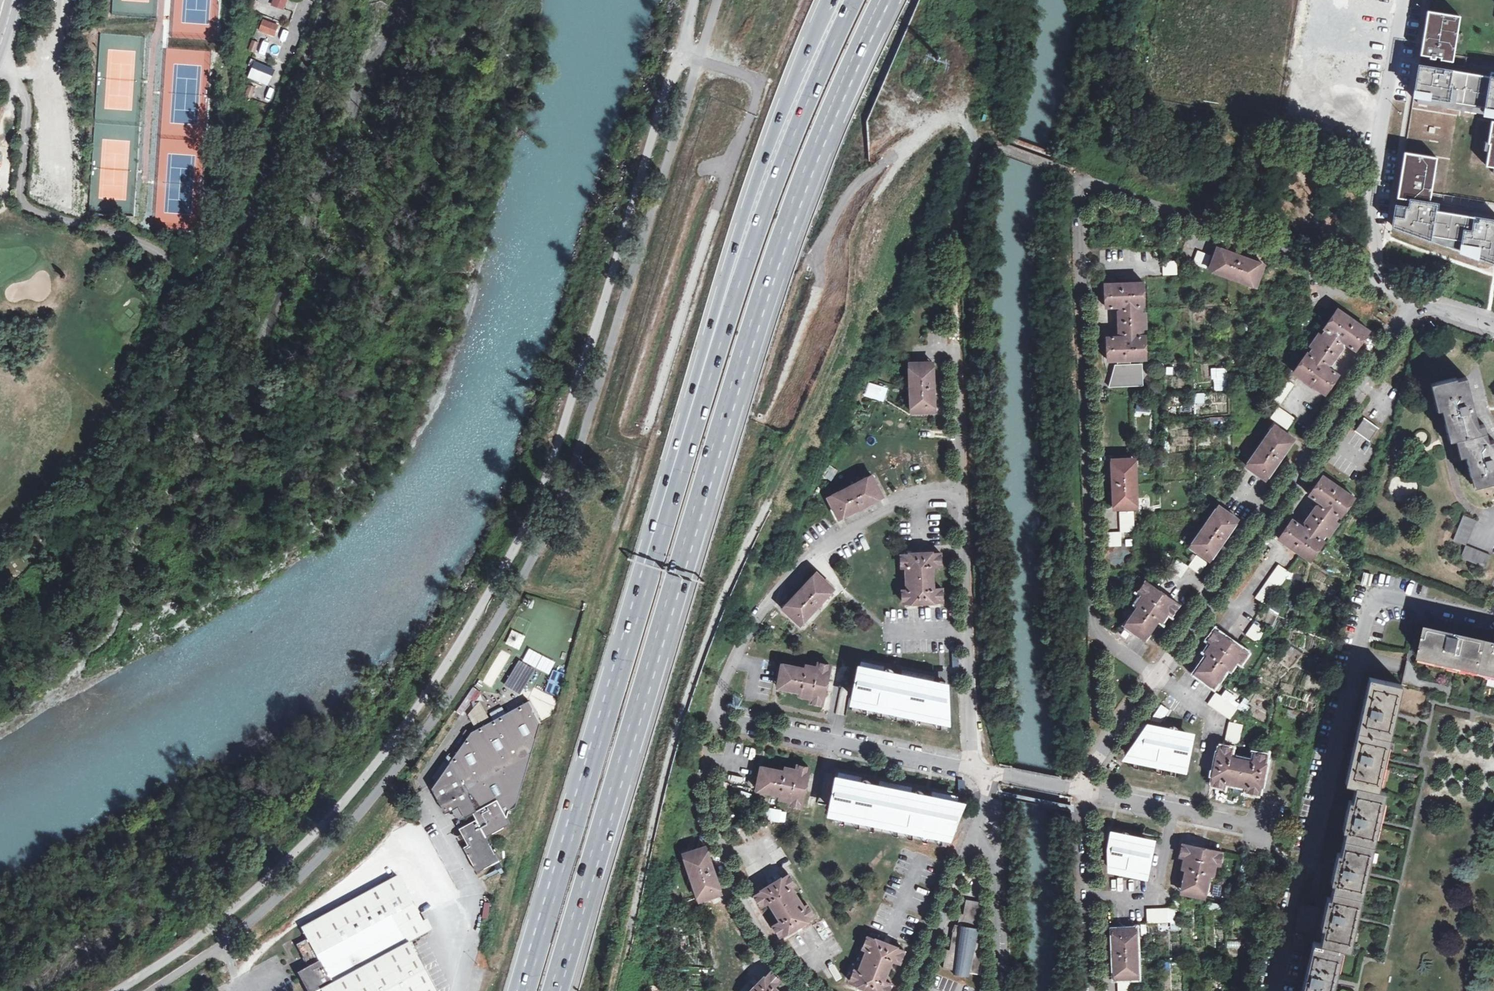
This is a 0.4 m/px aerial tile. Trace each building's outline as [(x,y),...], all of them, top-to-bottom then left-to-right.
[(257,0),(252,0),(249,9),(254,11),(258,0),(257,0)] [(270,5),(283,10),(287,0),(272,0),(270,5)] [(1457,33),(1460,15),(1428,10),(1420,59),(1441,63),(1441,59),(1453,60),(1456,41),(1454,41),(1455,33),(1457,33)] [(279,26),(263,19),(258,30),(274,37),(279,26)] [(254,40),(249,50),(254,52),(259,42),(254,40)] [(275,70),(255,61),(248,78),(268,87),(275,70)] [(1420,64),(1415,94),(1419,95),(1493,107),(1493,77),(1420,64)] [(246,95),(251,97),(255,86),(250,85),(246,95)] [(1419,95),(1417,102),(1493,114),(1493,107),(1419,95)] [(1259,138),(1263,127),(1256,124),(1252,135),(1259,138)] [(1268,137),(1287,143),(1290,137),(1271,130),(1268,137)] [(1437,156),(1405,151),(1398,196),(1411,198),(1409,207),(1396,204),(1393,226),(1493,262),(1493,219),(1437,209),(1438,202),(1430,201),(1433,180),(1431,179),(1433,172),(1435,172),(1437,156)] [(1264,264),(1218,247),(1209,270),(1256,287),(1264,264)] [(1211,256),(1198,251),(1194,264),(1206,269),(1211,256)] [(1163,275),(1177,274),(1176,261),(1163,261),(1163,275)] [(1119,359),(1132,358),(1146,358),(1145,335),(1143,335),(1142,328),(1146,327),(1145,313),(1142,313),(1141,306),(1144,306),(1142,282),(1105,284),(1106,307),(1123,306),(1123,309),(1121,309),(1119,312),(1120,331),(1122,333),(1124,333),(1124,336),(1108,337),(1109,359),(1119,359)] [(1338,374),(1325,365),(1326,362),(1328,363),(1331,363),(1343,347),(1342,344),(1340,342),(1342,340),(1356,349),(1369,331),(1338,309),(1325,327),(1327,329),(1323,335),(1319,333),(1311,345),(1314,348),(1310,353),(1308,352),(1294,372),(1325,393),(1338,374)] [(1131,365),(1132,358),(1119,359),(1119,364),(1114,364),(1109,384),(1140,383),(1139,365),(1131,365)] [(933,362),(909,363),(911,412),(935,411),(933,362)] [(1212,368),(1212,378),(1226,378),(1226,368),(1212,368)] [(1268,398),(1279,406),(1295,385),(1283,377),(1268,398)] [(1483,443),(1466,377),(1457,379),(1456,377),(1435,383),(1443,417),(1449,416),(1457,449),(1464,448),(1465,455),(1470,454),(1478,485),(1493,482),(1493,440),(1483,443)] [(1195,393),(1196,404),(1205,404),(1205,393),(1195,393)] [(1296,418),(1279,406),(1271,417),(1288,429),(1296,418)] [(1379,427),(1363,417),(1363,418),(1355,430),(1354,430),(1369,440),(1370,440),(1369,440),(1378,427),(1379,427)] [(1295,439),(1275,425),(1247,465),(1267,479),(1295,439)] [(1135,457),(1111,459),(1114,508),(1138,507),(1135,457)] [(883,496),(872,474),(828,497),(839,518),(883,496)] [(1323,541),(1321,539),(1326,533),(1329,535),(1337,523),(1334,521),(1338,515),(1341,516),(1354,496),(1323,475),(1310,494),(1324,504),(1322,506),(1320,505),(1317,506),(1306,521),(1306,524),(1308,526),(1306,529),(1293,519),(1280,538),(1310,560),(1323,541)] [(1238,520),(1219,506),(1190,546),(1210,559),(1238,520)] [(1121,511),(1121,532),(1136,531),(1135,510),(1121,511)] [(1454,539),(1466,545),(1476,520),(1464,515),(1454,539)] [(1122,546),(1121,532),(1107,532),(1108,546),(1122,546)] [(1492,554),(1466,545),(1461,557),(1486,568),(1492,554)] [(934,588),(933,565),(941,565),(941,553),(902,554),(902,566),(906,566),(907,589),(903,590),(904,602),(943,600),(942,588),(934,588)] [(1197,554),(1189,566),(1200,574),(1208,563),(1197,554)] [(1180,577),(1189,566),(1177,558),(1169,570),(1180,577)] [(1168,572),(1158,564),(1149,576),(1160,584),(1168,572)] [(1290,572),(1279,565),(1256,597),(1267,605),(1290,572)] [(834,588),(817,572),(783,608),(801,624),(834,588)] [(1370,585),(1373,574),(1364,573),(1362,583),(1370,585)] [(1158,619),(1161,621),(1168,612),(1171,614),(1178,604),(1146,581),(1139,591),(1142,594),(1136,602),(1139,605),(1125,624),(1145,638),(1158,619)] [(519,654),(531,621),(516,616),(504,649),(519,654)] [(1265,631),(1254,623),(1246,635),(1257,642),(1265,631)] [(1228,667),(1231,669),(1237,660),(1240,663),(1247,653),(1215,630),(1208,639),(1211,642),(1205,650),(1208,653),(1194,672),(1214,687),(1228,667)] [(1431,631),(1424,664),(1493,680),(1493,645),(1431,631)] [(522,694),(533,666),(516,659),(505,688),(522,694)] [(862,662),(860,669),(882,674),(883,667),(862,662)] [(801,692),(800,695),(811,698),(810,701),(822,703),(830,665),(818,663),(817,666),(807,665),(806,667),(782,663),(777,687),(801,692)] [(941,716),(948,717),(946,680),(944,680),(943,679),(942,679),(940,679),(939,680),(938,682),(937,685),(932,684),(902,678),(897,677),(899,669),(891,669),(888,668),(886,669),(885,670),(884,674),(882,674),(860,669),(855,689),(854,698),(862,700),(867,701),(877,703),(882,704),(891,706),(897,707),(915,710),(920,711),(936,715),(941,716)] [(903,671),(902,678),(932,684),(933,677),(903,671)] [(1343,948),(1350,950),(1386,791),(1378,789),(1401,684),(1369,677),(1345,783),(1355,785),(1352,800),(1349,799),(1342,830),(1345,830),(1340,853),(1337,852),(1331,882),(1334,883),(1331,897),(1327,897),(1320,927),(1324,928),(1320,943),(1313,941),(1302,990),(1333,990),(1343,948)] [(472,687),(467,697),(476,702),(481,692),(472,687)] [(1238,707),(1216,692),(1208,703),(1230,718),(1238,707)] [(431,787),(445,812),(459,805),(462,812),(465,816),(473,811),(477,818),(459,827),(462,833),(461,835),(462,838),(463,839),(466,839),(468,844),(464,846),(478,871),(499,859),(486,836),(511,822),(507,815),(509,809),(516,805),(539,730),(540,718),(530,700),(472,731),(431,787)] [(1161,706),(1153,718),(1160,720),(1167,709),(1161,706)] [(1242,724),(1229,722),(1225,741),(1238,744),(1242,724)] [(1165,723),(1164,731),(1146,728),(1144,738),(1140,737),(1128,754),(1134,755),(1139,756),(1156,760),(1162,761),(1170,763),(1176,764),(1185,766),(1191,737),(1176,734),(1177,731),(1178,729),(1178,727),(1177,725),(1175,724),(1174,724),(1172,724),(1165,723)] [(1138,723),(1130,735),(1135,736),(1143,724),(1138,723)] [(1225,782),(1248,787),(1247,790),(1259,793),(1267,755),(1254,753),(1253,761),(1230,756),(1232,748),(1220,746),(1212,783),(1224,786),(1225,782)] [(780,798),(790,800),(789,803),(801,806),(810,768),(798,765),(797,769),(786,767),(785,770),(761,766),(757,790),(780,794),(780,798)] [(860,778),(839,773),(838,780),(859,785),(860,778)] [(952,832),(962,805),(956,804),(932,799),(927,799),(929,790),(921,790),(920,790),(918,790),(916,790),(915,791),(914,796),(909,795),(879,789),(874,788),(876,780),(868,779),(865,779),(863,780),(862,781),(861,785),(859,785),(838,780),(837,780),(831,809),(890,821),(945,833),(946,834),(948,834),(949,834),(951,834),(952,832)] [(911,788),(880,782),(879,789),(909,795),(911,788)] [(933,792),(932,799),(956,804),(957,797),(933,792)] [(1110,848),(1110,865),(1113,865),(1121,867),(1132,869),(1140,871),(1146,872),(1152,843),(1128,838),(1129,836),(1128,834),(1126,832),(1124,831),(1122,833),(1113,831),(1112,836),(1114,836),(1111,848),(1110,848)] [(1210,873),(1214,874),(1216,863),(1220,864),(1222,852),(1183,844),(1180,856),(1185,857),(1183,867),(1186,868),(1181,892),(1205,897),(1210,873)] [(721,893),(706,846),(683,854),(699,900),(721,893)] [(769,901),(781,920),(774,924),(781,935),(814,915),(807,904),(804,907),(792,887),(795,885),(789,874),(756,894),(762,905),(769,901)] [(307,990),(320,990),(408,943),(428,932),(425,928),(418,915),(397,876),(324,915),(301,928),(308,939),(297,945),(303,956),(306,962),(309,968),(297,974),(307,990)] [(982,902),(966,899),(964,914),(960,913),(958,925),(962,925),(973,927),(972,933),(980,934),(983,917),(979,917),(982,902)] [(1208,902),(1207,910),(1221,912),(1222,904),(1208,902)] [(1168,908),(1147,909),(1148,923),(1168,922),(1168,908)] [(984,935),(980,934),(972,933),(973,927),(962,925),(961,932),(953,931),(950,949),(946,949),(943,968),(954,969),(953,973),(969,976),(970,972),(981,974),(984,955),(980,954),(984,935)] [(1137,928),(1113,929),(1114,978),(1139,976),(1137,928)] [(884,980),(892,959),(900,962),(904,951),(868,936),(864,947),(867,949),(859,971),(855,970),(851,981),(877,990),(888,990),(891,984),(884,980)] [(423,970),(408,943),(320,990),(435,990),(423,970)] [(300,965),(306,962),(303,956),(297,959),(300,965)] [(830,984),(836,981),(829,965),(822,968),(830,984)] [(225,967),(218,971),(221,975),(227,972),(225,967)] [(774,985),(780,980),(771,971),(751,990),(780,990),(774,985)] [(1118,981),(1119,990),(1139,990),(1139,980),(1118,981)]
